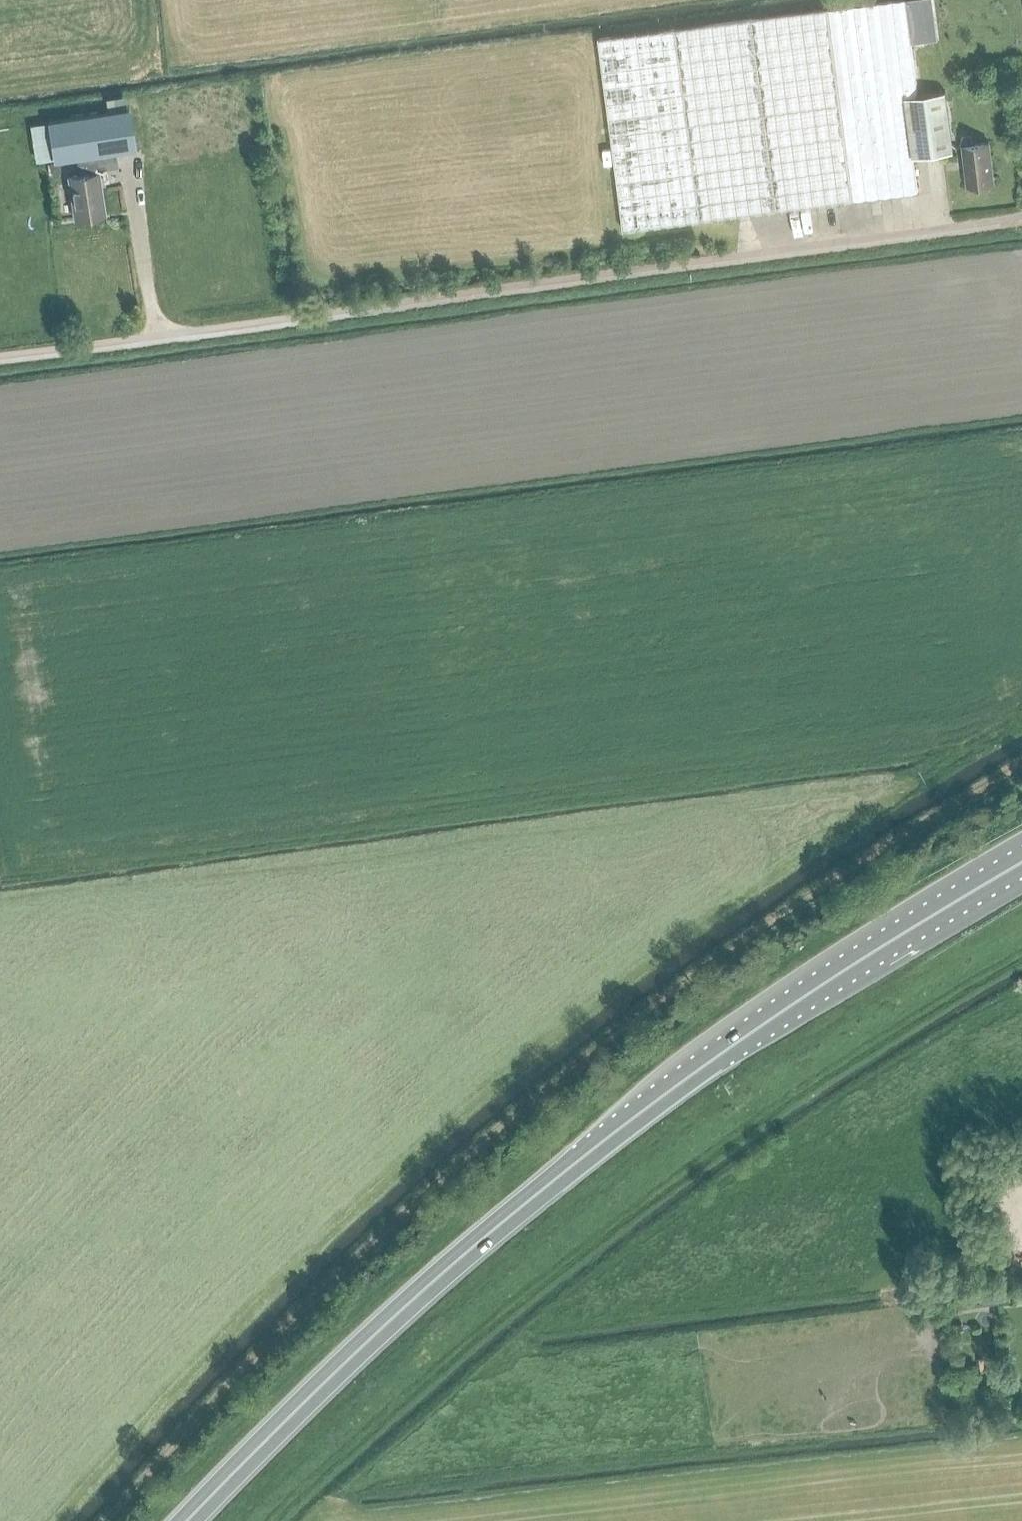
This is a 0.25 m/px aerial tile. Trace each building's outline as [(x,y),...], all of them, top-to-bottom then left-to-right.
[(917,95),(916,88),(911,50),(910,42),(905,0),(902,0),(754,19),(599,39),(623,229),(916,192),(912,157),(905,97),(917,95)] [(910,42),(925,40),(924,33),(922,17),(922,15),(930,14),(934,14),(932,0),(905,0),(910,42)] [(945,91),(917,95),(905,97),(912,157),(953,151),(945,91)] [(133,148),(127,108),(48,120),(54,160),(76,157),(79,174),(68,176),(74,218),(103,213),(96,172),(95,172),(92,154),(133,148)] [(971,144),(970,135),(961,137),(962,145),(967,186),(993,183),(988,142),(971,144)] [(978,1371),(985,1370),(983,1357),(976,1358),(978,1371)]
